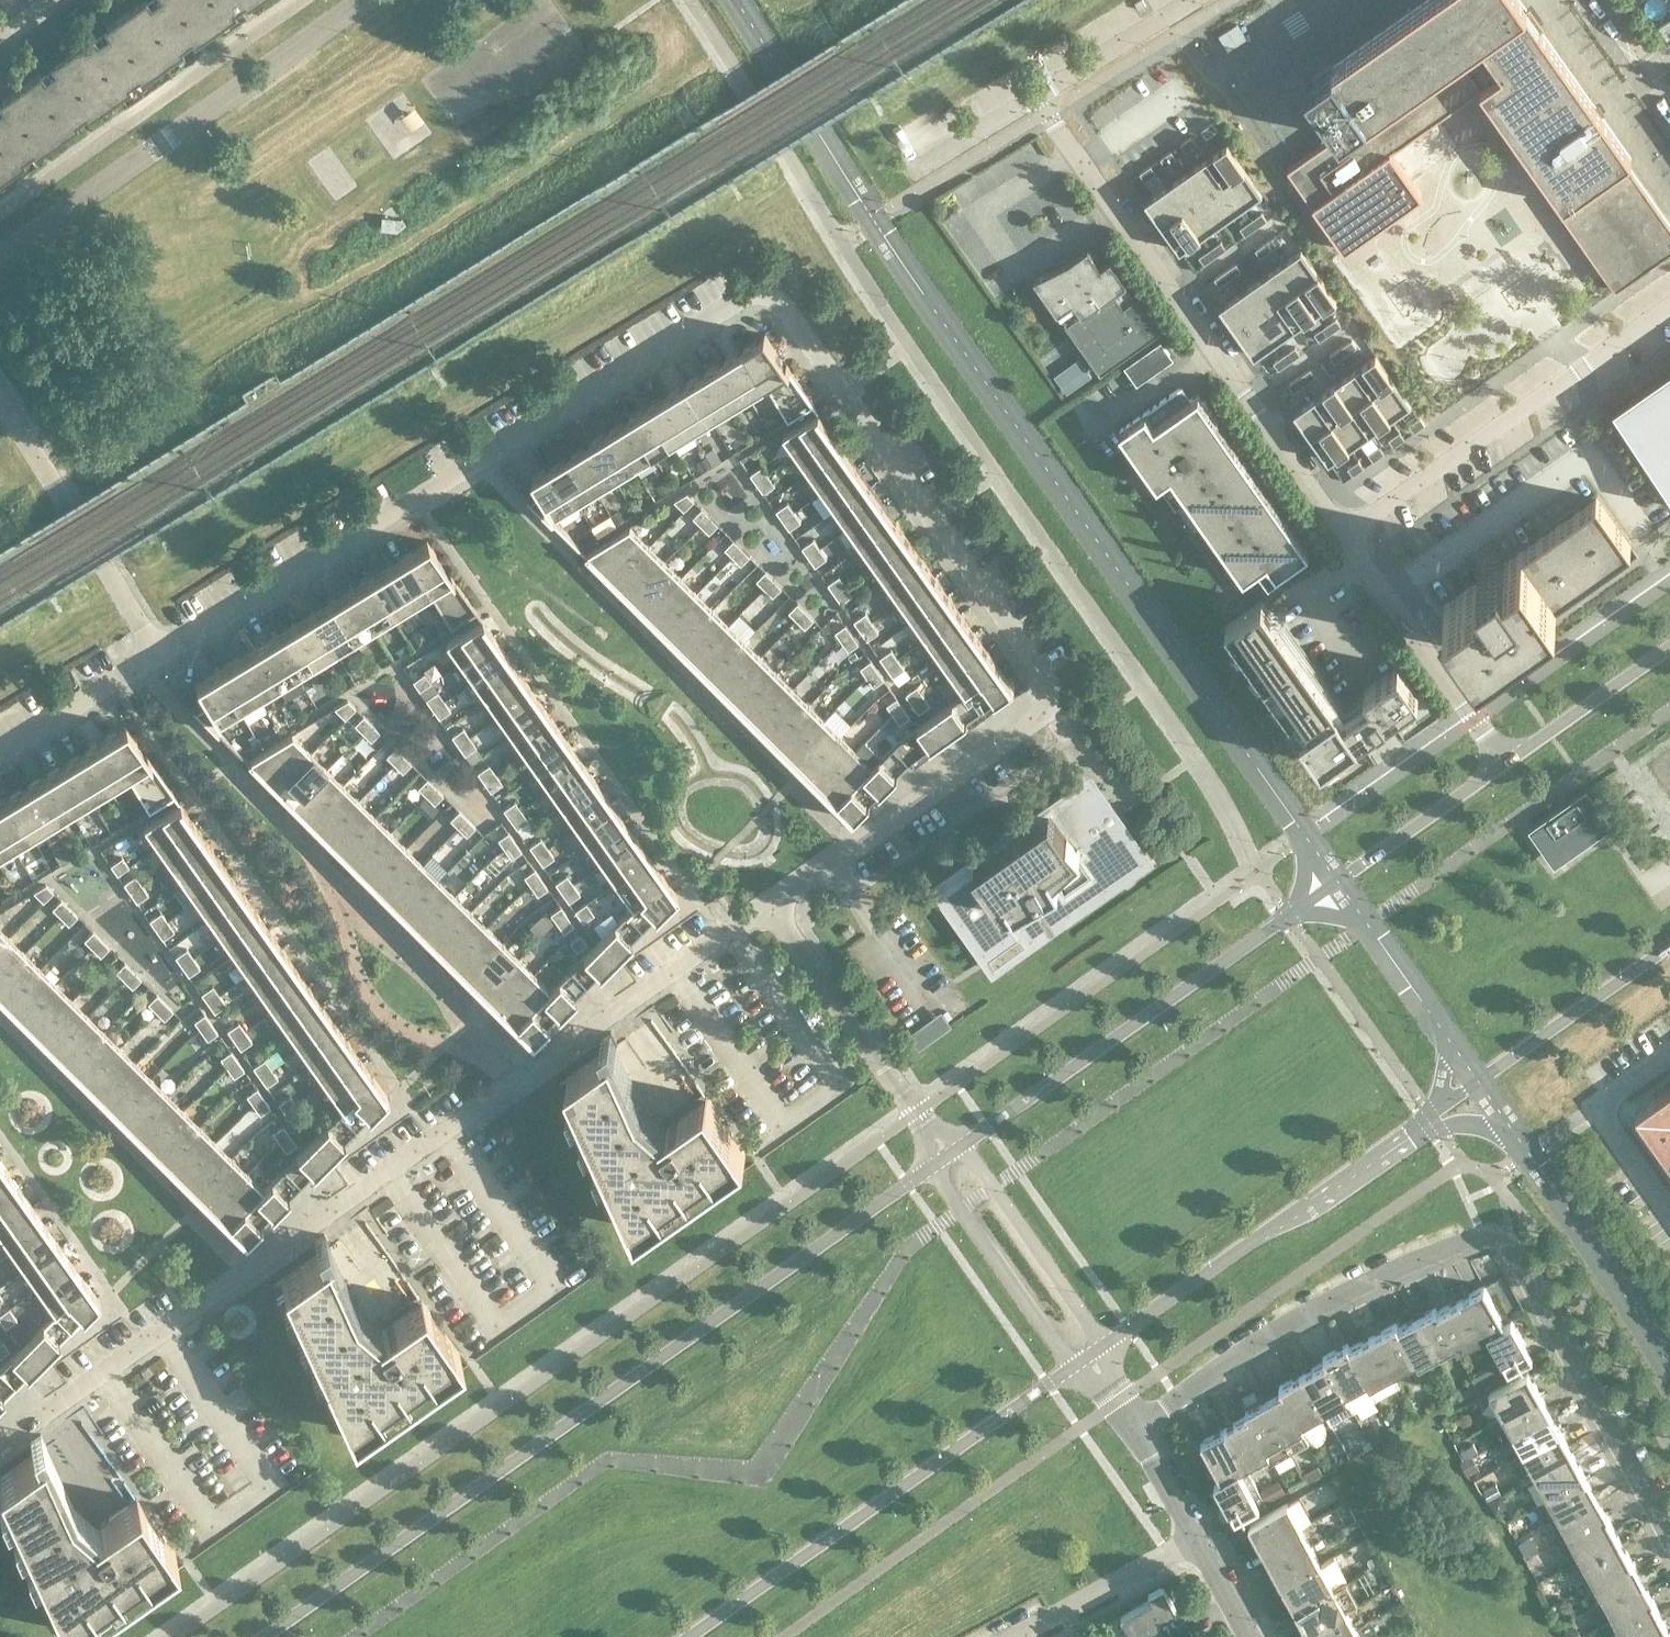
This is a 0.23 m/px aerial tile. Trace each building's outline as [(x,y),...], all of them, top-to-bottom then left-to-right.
[(196,0),(156,0),(149,5),(146,0),(145,0),(126,13),(159,60),(178,46),(175,41),(189,31),(193,36),(212,23),(196,0)] [(212,23),(231,9),(228,4),(233,0),(196,0),(212,23)] [(1339,132),(1366,113),(1372,123),(1392,151),(1482,87),(1563,202),(1557,206),(1616,289),(1669,251),(1669,222),(1627,160),(1632,157),(1600,111),(1534,17),(1530,11),(1522,0),(1425,0),(1333,65),(1324,71),(1306,84),(1339,132)] [(159,60),(126,13),(107,27),(111,32),(85,50),(81,45),(73,50),(106,97),(126,83),(122,78),(136,68),(140,73),(159,60)] [(106,97),(73,50),(66,56),(69,61),(44,79),(40,74),(21,87),(54,134),(73,120),(69,115),(83,105),(87,111),(106,97)] [(21,87),(1,101),(5,106),(0,110),(0,170),(1,171),(20,158),(16,152),(31,143),(34,148),(54,134),(21,87)] [(1366,113),(1339,132),(1288,168),(1345,249),(1423,195),(1392,151),(1372,123),(1366,113)] [(1218,129),(1213,121),(1202,129),(1207,136),(1218,129)] [(1197,143),(1192,136),(1181,143),(1186,151),(1197,143)] [(1245,167),(1227,142),(1207,156),(1224,181),(1245,167)] [(1177,157),(1172,150),(1161,158),(1166,165),(1177,157)] [(1207,156),(1186,171),(1204,196),(1224,181),(1207,156)] [(1151,164),(1140,172),(1145,179),(1156,172),(1151,164)] [(1224,181),(1242,206),(1262,191),(1245,167),(1224,181)] [(1186,171),(1166,185),(1183,210),(1204,196),(1186,171)] [(1221,220),(1242,206),(1224,181),(1204,196),(1221,220)] [(1145,200),(1163,224),(1183,210),(1166,185),(1145,200)] [(1201,235),(1221,220),(1204,196),(1183,210),(1201,235)] [(1180,249),(1201,235),(1183,210),(1163,224),(1180,249)] [(1251,219),(1256,227),(1267,219),(1262,212),(1251,219)] [(1256,227),(1251,219),(1240,227),(1245,234),(1256,227)] [(1266,241),(1272,249),(1283,241),(1277,233),(1266,241)] [(1210,248),(1215,256),(1226,248),(1221,241),(1210,248)] [(1272,249),(1266,241),(1256,249),(1261,256),(1272,249)] [(1069,260),(1034,278),(1101,372),(1162,329),(1111,258),(1101,265),(1088,246),(1069,260)] [(1215,256),(1210,248),(1199,256),(1204,263),(1215,256)] [(1319,272),(1302,248),(1281,262),(1299,287),(1319,272)] [(1226,270),(1231,277),(1242,270),(1236,262),(1226,270)] [(1281,262),(1261,276),(1278,301),(1299,287),(1281,262)] [(1231,277),(1226,270),(1215,278),(1220,285),(1231,277)] [(1299,287),(1316,311),(1336,297),(1319,272),(1299,287)] [(1261,276),(1240,291),(1258,316),(1278,301),(1261,276)] [(1296,326),(1316,311),(1299,287),(1278,301),(1296,326)] [(1220,305),(1237,330),(1258,316),(1240,291),(1220,305)] [(1275,340),(1296,326),(1278,301),(1258,316),(1275,340)] [(1255,355),(1275,340),(1258,316),(1237,330),(1255,355)] [(1336,317),(1325,325),(1331,332),(1342,325),(1336,317)] [(1331,332),(1325,325),(1315,333),(1320,340),(1331,332)] [(766,333),(763,335),(745,346),(768,383),(768,384),(768,385),(792,370),(766,333)] [(1341,347),(1346,354),(1357,346),(1352,339),(1341,347)] [(1125,366),(1137,384),(1174,358),(1161,340),(1125,366)] [(768,383),(745,346),(726,357),(749,395),(768,384),(768,383)] [(1285,354),(1290,361),(1301,353),(1295,346),(1285,354)] [(1346,354),(1341,347),(1330,354),(1335,362),(1346,354)] [(1393,378),(1376,353),(1355,368),(1373,392),(1393,378)] [(1290,361),(1285,354),(1274,361),(1279,369),(1290,361)] [(749,395),(726,357),(707,369),(730,407),(749,395)] [(1072,368),(1058,378),(1065,386),(1078,377),(1072,368)] [(1300,376),(1305,383),(1316,375),(1311,368),(1300,376)] [(1355,368),(1335,382),(1352,407),(1373,392),(1355,368)] [(730,407),(707,369),(688,381),(711,418),(730,407)] [(1614,409),(1669,489),(1669,369),(1614,409)] [(815,403),(792,370),(768,385),(789,419),(815,403)] [(1305,383),(1300,376),(1289,383),(1294,391),(1305,383)] [(1373,392),(1390,417),(1411,403),(1393,378),(1373,392)] [(711,418),(688,381),(669,392),(692,430),(711,418)] [(1335,382),(1315,396),(1332,421),(1352,407),(1335,382)] [(1309,550),(1203,400),(1199,393),(1188,401),(1179,388),(1120,429),(1158,483),(1161,481),(1172,473),(1189,497),(1186,499),(1187,501),(1190,499),(1244,577),(1261,565),(1270,578),(1309,550)] [(692,430),(669,392),(650,404),(673,442),(692,430)] [(1370,431),(1390,417),(1373,392),(1352,407),(1370,431)] [(1294,411),(1312,435),(1332,421),(1315,396),(1294,411)] [(673,442),(650,404),(631,416),(654,453),(673,442)] [(1349,446),(1370,431),(1352,407),(1332,421),(1349,446)] [(784,436),(797,455),(833,430),(820,410),(784,436)] [(654,453),(631,416),(611,428),(634,465),(654,453)] [(1425,423),(1420,416),(1409,424),(1415,431),(1425,423)] [(1329,460),(1349,446),(1332,421),(1312,435),(1329,460)] [(634,465),(611,428),(592,439),(615,477),(634,465)] [(846,448),(833,430),(797,455),(810,473),(846,448)] [(1405,438),(1400,430),(1389,438),(1394,446),(1405,438)] [(615,477),(592,439),(573,451),(596,489),(615,477)] [(1385,452),(1379,445),(1368,453),(1374,460),(1385,452)] [(715,447),(706,453),(714,465),(723,459),(715,447)] [(859,466),(846,448),(810,473),(823,492),(859,466)] [(596,489),(573,451),(554,463),(577,500),(596,489)] [(707,455),(698,461),(704,471),(713,465),(707,455)] [(1364,467),(1359,459),(1348,467),(1353,474),(1364,467)] [(577,500),(554,463),(534,475),(543,490),(532,497),(530,495),(529,496),(580,547),(581,546),(544,509),(552,505),(557,513),(577,500)] [(751,473),(758,483),(769,475),(763,465),(751,473)] [(872,485),(859,466),(823,492),(836,510),(872,485)] [(776,484),(769,475),(758,483),(764,492),(776,484)] [(667,479),(657,485),(662,493),(672,487),(667,479)] [(885,503),(872,485),(836,510),(849,528),(885,503)] [(695,500),(687,492),(675,500),(685,510),(695,500)] [(1597,497),(1559,524),(1593,573),(1631,546),(1597,497)] [(777,510),(784,520),(795,511),(788,502),(777,510)] [(898,521),(885,503),(849,528),(862,547),(898,521)] [(711,516),(702,507),(693,516),(702,525),(711,516)] [(802,521),(795,511),(784,520),(790,529),(802,521)] [(719,524),(711,516),(702,525),(710,533),(719,524)] [(911,539),(898,521),(862,547),(875,565),(911,539)] [(1559,524),(1522,550),(1556,599),(1593,573),(1559,524)] [(587,553),(609,575),(615,581),(650,545),(631,526),(587,553)] [(803,547),(809,556),(821,548),(814,538),(803,547)] [(743,547),(734,539),(725,548),(734,556),(743,547)] [(924,558),(911,539),(875,565),(888,583),(924,558)] [(427,540),(415,548),(407,553),(430,590),(453,576),(451,574),(448,575),(435,553),(436,553),(427,540)] [(666,561),(650,545),(615,581),(630,597),(666,561)] [(751,555),(743,547),(734,556),(742,564),(751,555)] [(828,558),(821,548),(809,556),(816,566),(828,558)] [(1482,578),(1444,604),(1479,653),(1509,632),(1507,629),(1518,621),(1520,624),(1540,610),(1556,599),(1522,550),(1505,562),(1499,554),(1477,570),(1482,578)] [(430,590),(407,553),(388,564),(411,602),(429,591),(430,590)] [(937,577),(924,558),(888,583),(901,602),(937,577)] [(682,577),(666,561),(630,597),(646,613),(682,577)] [(411,602),(388,564),(369,576),(392,614),(411,602)] [(774,579),(766,570),(757,579),(765,588),(774,579)] [(828,583),(835,593),(847,585),(840,575),(828,583)] [(392,614),(369,576),(350,588),(373,625),(392,614)] [(476,610),(453,576),(430,590),(429,591),(451,626),(476,610)] [(698,592),(682,577),(646,613),(662,628),(698,592)] [(950,595),(937,577),(901,602),(914,620),(950,595)] [(783,587),(774,579),(765,588),(774,596),(783,587)] [(853,594),(847,585),(835,593),(842,602),(853,594)] [(373,625),(350,588),(330,599),(353,637),(373,625)] [(714,608),(698,592),(662,628),(678,644),(714,608)] [(963,613),(950,595),(914,620),(927,639),(963,613)] [(353,637),(330,599),(311,611),(334,649),(353,637)] [(1262,600),(1226,626),(1322,762),(1419,694),(1398,665),(1365,689),(1366,691),(1346,705),(1277,607),(1271,612),(1262,600)] [(806,610),(798,602),(789,611),(797,619),(806,610)] [(730,624),(714,608),(678,644),(694,660),(730,624)] [(815,619),(806,610),(797,619),(806,628),(815,619)] [(334,649),(311,611),(292,623),(315,660),(334,649)] [(855,620),(861,630),(873,622),(866,612),(855,620)] [(976,632),(963,613),(927,639),(940,657),(976,632)] [(445,643),(459,662),(495,637),(481,617),(445,643)] [(880,631),(873,622),(861,630),(868,640),(880,631)] [(315,660),(292,623),(273,634),(296,672),(315,660)] [(746,640),(730,624),(694,660),(710,676),(746,640)] [(853,633),(846,624),(836,631),(842,641),(853,633)] [(414,637),(418,644),(428,638),(422,628),(416,631),(414,637)] [(989,650),(976,632),(940,657),(953,675),(989,650)] [(859,643),(853,633),(842,641),(849,650),(859,643)] [(296,672),(273,634),(253,646),(276,684),(296,672)] [(508,655),(495,637),(459,662),(472,680),(508,655)] [(762,656),(746,640),(710,676),(726,692),(762,656)] [(276,684),(253,646),(234,658),(257,696),(276,684)] [(880,657),(887,667),(899,658),(892,649),(880,657)] [(1002,668),(989,650),(953,675),(965,693),(966,694),(968,691),(1002,668)] [(856,651),(849,656),(852,660),(859,656),(856,651)] [(521,673),(508,655),(472,680),(485,699),(521,673)] [(778,672),(762,656),(726,692),(742,708),(778,672)] [(257,696),(234,658),(215,670),(238,707),(257,696)] [(905,668),(899,658),(887,667),(894,676),(905,668)] [(878,669),(871,660),(861,667),(868,677),(878,669)] [(1015,687),(1002,668),(968,691),(982,711),(1015,687)] [(885,679),(878,669),(868,677),(874,686),(885,679)] [(238,707),(215,670),(195,682),(207,701),(195,707),(193,705),(192,706),(241,754),(242,753),(208,720),(215,715),(218,720),(238,707)] [(424,672),(413,680),(420,690),(431,681),(424,672)] [(794,687),(778,672),(742,708),(758,723),(794,687)] [(534,692),(521,673),(485,699),(498,717),(534,692)] [(316,689),(311,680),(304,684),(309,693),(316,689)] [(906,694),(913,703),(925,695),(918,686),(906,694)] [(810,703),(794,687),(758,723),(774,739),(810,703)] [(437,690),(426,698),(432,708),(444,700),(437,690)] [(982,711),(968,691),(966,694),(965,693),(936,714),(950,733),(982,711)] [(547,710),(534,692),(498,717),(511,735),(547,710)] [(931,705),(925,695),(913,703),(920,713),(931,705)] [(904,706),(898,697),(887,704),(894,714),(904,706)] [(348,699),(334,708),(345,718),(356,707),(348,699)] [(451,709),(444,700),(432,708),(439,717),(451,709)] [(826,719),(810,703),(774,739),(790,755),(826,719)] [(911,716),(904,706),(894,714),(901,723),(911,716)] [(560,728),(547,710),(511,735),(523,754),(560,728)] [(950,733),(936,714),(899,740),(894,745),(911,762),(915,758),(950,733)] [(372,723),(363,715),(354,724),(363,732),(372,723)] [(842,735),(826,719),(790,755),(806,771),(842,735)] [(380,731),(372,723),(363,732),(371,740),(380,731)] [(125,725),(123,726),(105,737),(128,774),(127,775),(128,776),(152,762),(125,725)] [(463,727),(451,735),(458,745),(470,736),(463,727)] [(572,747),(560,728),(523,754),(536,772),(572,747)] [(311,752),(292,733),(247,761),(275,788),(311,752)] [(858,751),(842,735),(806,771),(822,787),(858,751)] [(477,746),(470,736),(458,745),(465,754),(477,746)] [(128,774),(105,737),(86,749),(109,786),(127,775),(128,774)] [(911,762),(894,745),(873,766),(866,774),(883,790),(911,762)] [(404,754),(395,746),(386,755),(395,763),(404,754)] [(586,765),(572,747),(536,772),(549,791),(586,765)] [(109,786),(86,749),(67,760),(90,798),(109,786)] [(873,766),(858,751),(822,787),(838,802),(866,774),(873,766)] [(327,768),(311,752),(275,788),(291,804),(327,768)] [(412,763),(404,754),(395,763),(403,772),(412,763)] [(90,798),(67,760),(48,772),(71,810),(90,798)] [(175,795),(152,762),(128,776),(149,810),(175,795)] [(489,763),(477,772),(484,781),(496,773),(489,763)] [(599,784),(586,765),(549,791),(563,809),(599,784)] [(343,784),(327,768),(291,804),(307,820),(343,784)] [(71,810),(48,772),(29,784),(52,821),(71,810)] [(502,782),(496,773),(484,781),(491,791),(502,782)] [(883,790),(866,774),(838,802),(854,819),(883,790)] [(435,786),(427,778),(418,787),(426,795),(435,786)] [(1105,811),(1084,781),(1006,835),(1011,841),(937,893),(971,941),(984,959),(1023,931),(1022,930),(1064,901),(1073,915),(1083,908),(1151,860),(1140,845),(1120,816),(1108,824),(1100,814),(1105,811)] [(52,821),(29,784),(10,795),(33,833),(52,821)] [(359,800),(343,784),(307,820),(323,836),(359,800)] [(612,802),(599,784),(563,809),(575,827),(612,802)] [(444,794),(435,786),(426,795),(435,803),(444,794)] [(1541,823),(1535,827),(1554,854),(1605,817),(1587,791),(1580,795),(1541,822),(1541,823)] [(10,795),(0,801),(0,822),(14,845),(33,833),(10,795)] [(374,815),(359,800),(323,836),(339,851),(374,815)] [(515,800),(503,809),(510,818),(522,810),(515,800)] [(193,821),(180,801),(144,827),(157,846),(193,821)] [(624,820),(612,802),(575,827),(588,846),(624,820)] [(467,818),(459,810),(450,819),(458,827),(467,818)] [(528,819),(522,810),(510,818),(517,828),(528,819)] [(390,831),(374,815),(339,851),(355,867),(390,831)] [(476,826),(467,818),(458,827),(467,835),(476,826)] [(637,839),(624,820),(588,846),(601,864),(637,839)] [(206,839),(193,821),(157,846),(170,864),(206,839)] [(0,822),(0,853),(14,845),(0,822)] [(406,847),(390,831),(355,867),(371,883),(406,847)] [(515,840),(508,831),(498,838),(505,848),(515,840)] [(541,837),(529,845),(536,855),(548,847),(541,837)] [(219,857),(206,839),(170,864),(183,883),(219,857)] [(650,857),(637,839),(601,864),(614,882),(650,857)] [(522,850),(515,840),(505,848),(511,857),(522,850)] [(422,863),(406,847),(371,883),(387,899),(422,863)] [(554,856),(548,847),(536,855),(543,864),(554,856)] [(122,856),(111,864),(117,874),(129,866),(122,856)] [(232,876),(219,857),(183,883),(196,901),(232,876)] [(663,875),(650,857),(614,882),(631,907),(632,907),(652,887),(650,885),(663,875)] [(439,879),(422,863),(387,899),(403,915),(439,879)] [(541,878),(534,868),(524,875),(531,885),(541,878)] [(567,874),(555,882),(562,892),(573,883),(567,874)] [(135,875),(123,883),(130,892),(142,884),(135,875)] [(677,894),(663,875),(650,885),(652,887),(632,907),(631,907),(626,912),(643,929),(677,894)] [(245,894),(232,876),(196,901),(209,919),(245,894)] [(548,887),(541,878),(531,885),(538,894),(548,887)] [(454,895),(439,879),(403,915),(419,931),(454,895)] [(580,893),(573,883),(562,892),(568,901),(580,893)] [(46,884),(33,892),(43,902),(54,891),(46,884)] [(149,894),(142,884),(130,892),(137,902),(149,894)] [(258,912),(245,894),(209,919),(222,938),(258,912)] [(470,911),(454,895),(419,931),(435,947),(470,911)] [(70,907),(61,899),(52,908),(61,916),(70,907)] [(586,902),(575,910),(583,921),(594,913),(586,902)] [(567,915),(561,905),(550,913),(557,922),(567,915)] [(78,915),(70,907),(61,916),(69,924),(78,915)] [(161,911),(149,919),(156,929),(168,921),(161,911)] [(486,926),(470,911),(435,947),(451,962),(486,926)] [(271,931),(258,912),(222,938),(235,956),(271,931)] [(643,929),(626,912),(598,940),(615,957),(643,929)] [(544,913),(533,923),(542,933),(553,923),(544,913)] [(574,924),(567,915),(557,922),(564,932),(574,924)] [(174,930),(168,921),(156,929),(163,938),(174,930)] [(502,942),(486,926),(451,962),(466,978),(502,942)] [(0,928),(0,945),(9,936),(0,928)] [(101,938),(93,930),(84,939),(92,947),(101,938)] [(284,949),(271,931),(235,956),(248,974),(284,949)] [(580,934),(570,941),(576,951),(587,944),(580,934)] [(9,936),(0,945),(0,977),(25,952),(9,936)] [(110,947),(101,938),(92,947),(101,956),(110,947)] [(615,957),(598,940),(570,968),(587,985),(615,957)] [(518,958),(502,942),(466,978),(482,994),(518,958)] [(187,948),(175,956),(182,965),(194,957),(187,948)] [(297,968),(284,949),(248,974),(261,993),(297,968)] [(25,952),(0,977),(0,999),(5,1004),(41,968),(25,952)] [(200,967),(194,957),(182,965),(189,975),(200,967)] [(534,974),(518,958),(482,994),(498,1010),(534,974)] [(133,970),(125,962),(116,971),(124,979),(133,970)] [(57,984),(41,968),(5,1004),(21,1020),(57,984)] [(310,986),(297,968),(261,993),(274,1011),(310,986)] [(587,985),(570,968),(549,989),(550,989),(543,997),(559,1013),(587,985)] [(142,978),(133,970),(124,979),(133,987),(142,978)] [(550,989),(549,989),(534,974),(498,1010),(514,1025),(543,997),(550,989)] [(72,999),(57,984),(21,1020),(37,1035),(72,999)] [(213,985),(201,993),(208,1002),(220,994),(213,985)] [(323,1004),(310,986),(274,1011),(287,1030),(323,1004)] [(165,1002),(157,993),(148,1003),(156,1011),(165,1002)] [(226,1004),(220,994),(208,1002),(215,1012),(226,1004)] [(559,1013),(543,997),(514,1025),(531,1042),(559,1013)] [(88,1015),(72,999),(37,1035),(53,1051),(88,1015)] [(174,1010),(165,1002),(156,1011),(165,1019),(174,1010)] [(335,1023),(323,1004),(287,1030),(299,1048),(335,1023)] [(211,1022),(205,1013),(194,1020),(201,1030),(211,1022)] [(104,1031),(88,1015),(53,1051),(69,1067),(104,1031)] [(239,1021),(227,1030),(234,1039),(246,1031),(239,1021)] [(218,1032),(211,1022),(201,1030),(208,1039),(218,1032)] [(348,1041),(335,1023),(299,1048),(312,1066),(348,1041)] [(120,1047),(104,1031),(69,1067),(85,1083),(120,1047)] [(252,1040),(246,1031),(234,1039),(241,1049),(252,1040)] [(361,1059),(348,1041),(312,1066),(325,1085),(361,1059)] [(647,1103),(620,1043),(571,1077),(641,1228),(750,1151),(711,1095),(671,1123),(647,1103)] [(137,1063),(120,1047),(85,1083),(101,1099),(137,1063)] [(238,1060),(231,1050),(220,1058),(227,1067),(238,1060)] [(265,1058),(253,1066),(260,1076),(271,1068),(265,1058)] [(374,1078),(361,1059),(325,1085),(342,1109),(343,1110),(362,1090),(360,1088),(374,1078)] [(244,1069),(238,1060),(227,1067),(234,1077),(244,1069)] [(152,1079),(137,1063),(101,1099),(117,1115),(152,1079)] [(278,1077),(271,1068),(260,1076),(266,1085),(278,1077)] [(388,1097),(374,1078),(360,1088),(362,1090),(343,1110),(342,1109),(340,1112),(357,1129),(388,1097)] [(168,1095),(152,1079),(117,1115),(133,1131),(168,1095)] [(247,1095),(253,1104),(264,1097),(257,1087),(247,1095)] [(1655,1099),(1669,1119),(1669,1118),(1669,1088),(1655,1099)] [(184,1110),(168,1095),(133,1131),(149,1146),(184,1110)] [(290,1095),(279,1103),(285,1112),(297,1104),(290,1095)] [(270,1107),(264,1097),(253,1104),(260,1114),(270,1107)] [(1655,1099),(1636,1112),(1662,1150),(1669,1144),(1669,1118),(1669,1119),(1655,1099)] [(304,1114),(297,1104),(285,1112),(292,1122),(304,1114)] [(200,1126),(184,1110),(149,1146),(165,1162),(200,1126)] [(357,1129),(340,1112),(312,1140),(329,1157),(357,1129)] [(273,1132),(280,1142),(290,1134),(283,1125),(273,1132)] [(216,1142),(200,1126),(165,1162),(180,1178),(216,1142)] [(297,1144),(290,1134),(280,1142),(286,1151),(297,1144)] [(329,1157),(312,1140),(284,1168),(301,1185),(329,1157)] [(232,1158),(216,1142),(180,1178),(196,1194),(232,1158)] [(248,1173),(232,1158),(196,1194),(212,1209),(248,1173)] [(0,1159),(0,1177),(8,1171),(0,1159)] [(301,1185),(284,1168),(263,1189),(264,1189),(257,1196),(273,1213),(301,1185)] [(8,1171),(0,1177),(0,1204),(21,1189),(8,1171)] [(264,1189),(263,1189),(248,1173),(212,1209),(228,1225),(257,1196),(264,1189)] [(21,1189),(0,1204),(0,1231),(34,1207),(21,1189)] [(273,1213),(257,1196),(228,1225),(245,1242),(273,1213)] [(34,1207),(0,1231),(0,1235),(11,1251),(47,1226),(34,1207)] [(60,1244),(47,1226),(11,1251),(24,1269),(60,1244)] [(73,1262),(60,1244),(24,1269),(37,1288),(73,1262)] [(357,1306),(329,1246),(281,1280),(350,1430),(460,1353),(420,1297),(380,1326),(357,1306)] [(86,1281),(73,1262),(37,1288),(54,1312),(55,1313),(75,1292),(73,1290),(86,1281)] [(100,1300),(86,1281),(73,1290),(75,1292),(55,1313),(71,1329),(100,1300)] [(1484,1285),(1461,1298),(1482,1337),(1506,1324),(1505,1323),(1484,1285)] [(1461,1298),(1438,1311),(1437,1311),(1456,1345),(1455,1345),(1458,1350),(1482,1337),(1461,1298)] [(0,1314),(0,1319),(5,1327),(17,1319),(9,1307),(0,1314)] [(1436,1307),(1417,1317),(1437,1355),(1455,1345),(1456,1345),(1437,1311),(1438,1311),(1436,1307)] [(55,1313),(54,1312),(27,1340),(44,1357),(71,1329),(55,1313)] [(1417,1317),(1399,1327),(1398,1327),(1417,1361),(1416,1361),(1419,1365),(1437,1355),(1417,1317)] [(1512,1319),(1505,1323),(1506,1324),(1482,1337),(1502,1374),(1533,1358),(1512,1319)] [(1396,1322),(1373,1335),(1394,1374),(1416,1361),(1417,1361),(1398,1327),(1399,1327),(1396,1322)] [(1394,1374),(1373,1335),(1350,1347),(1349,1348),(1368,1382),(1367,1382),(1376,1398),(1400,1385),(1394,1374)] [(27,1340),(0,1367),(0,1370),(16,1385),(44,1357),(27,1340)] [(3,1340),(0,1342),(0,1356),(10,1349),(3,1340)] [(1323,1356),(1326,1361),(1326,1360),(1345,1395),(1346,1394),(1355,1410),(1376,1398),(1367,1382),(1368,1382),(1349,1348),(1350,1347),(1348,1343),(1323,1356)] [(1326,1360),(1326,1361),(1303,1373),(1324,1412),(1331,1423),(1355,1410),(1346,1394),(1345,1395),(1326,1360)] [(1484,1367),(1470,1375),(1477,1388),(1492,1380),(1484,1367)] [(0,1370),(0,1401),(16,1385),(0,1370)] [(1503,1416),(1503,1415),(1541,1395),(1528,1370),(1489,1392),(1503,1416)] [(1324,1412),(1303,1373),(1279,1386),(1282,1391),(1283,1390),(1301,1424),(1302,1424),(1310,1440),(1312,1444),(1316,1443),(1320,1441),(1323,1438),(1325,1434),(1326,1429),(1325,1425),(1323,1421),(1320,1418),(1318,1415),(1324,1412)] [(1283,1390),(1282,1391),(1264,1401),(1291,1450),(1310,1440),(1302,1424),(1301,1424),(1283,1390)] [(1503,1415),(1503,1416),(1513,1434),(1551,1413),(1541,1395),(1503,1415)] [(1291,1450),(1264,1401),(1245,1411),(1247,1415),(1248,1415),(1266,1448),(1267,1448),(1270,1453),(1273,1460),(1291,1450)] [(1560,1431),(1551,1413),(1513,1434),(1523,1451),(1523,1452),(1561,1431),(1560,1431)] [(1248,1415),(1247,1415),(1225,1427),(1246,1466),(1270,1453),(1267,1448),(1266,1448),(1248,1415)] [(1246,1466),(1225,1427),(1201,1440),(1221,1478),(1222,1479),(1246,1466)] [(1561,1431),(1560,1431),(1561,1431),(1523,1452),(1523,1451),(1522,1452),(1535,1476),(1574,1454),(1561,1431)] [(1473,1442),(1460,1449),(1465,1457),(1477,1450),(1473,1442)] [(45,1446),(0,1478),(0,1487),(67,1631),(176,1554),(136,1498),(96,1526),(73,1506),(45,1446)] [(1587,1478),(1574,1454),(1535,1476),(1548,1499),(1549,1499),(1548,1498),(1586,1478),(1587,1478)] [(1472,1456),(1461,1462),(1468,1475),(1479,1469),(1472,1456)] [(1259,1489),(1246,1466),(1222,1479),(1221,1478),(1215,1481),(1236,1520),(1266,1503),(1259,1489)] [(1548,1498),(1549,1499),(1558,1517),(1596,1496),(1586,1478),(1548,1498)] [(1278,1479),(1259,1489),(1266,1503),(1285,1493),(1278,1479)] [(1496,1484),(1483,1491),(1489,1501),(1502,1494),(1496,1484)] [(1502,1496),(1492,1501),(1497,1512),(1504,1508),(1507,1504),(1502,1496)] [(1606,1514),(1596,1496),(1558,1517),(1568,1535),(1569,1535),(1606,1515),(1606,1514)] [(1262,1547),(1263,1547),(1263,1546),(1300,1526),(1301,1526),(1288,1502),(1249,1523),(1262,1547)] [(1606,1514),(1606,1515),(1569,1535),(1568,1535),(1581,1559),(1619,1538),(1606,1514)] [(1263,1546),(1263,1547),(1273,1565),(1310,1544),(1301,1526),(1300,1526),(1263,1546)] [(1533,1536),(1518,1544),(1525,1555),(1539,1548),(1533,1536)] [(1632,1561),(1619,1538),(1581,1559),(1594,1583),(1594,1582),(1632,1561),(1632,1562),(1632,1561)] [(1322,1539),(1315,1543),(1317,1548),(1325,1544),(1322,1539)] [(1320,1562),(1310,1544),(1273,1565),(1282,1583),(1283,1583),(1321,1563),(1320,1562)] [(1321,1562),(1320,1562),(1321,1563),(1283,1583),(1282,1583),(1295,1607),(1334,1586),(1347,1578),(1334,1555),(1321,1563),(1321,1562)] [(1594,1582),(1604,1600),(1642,1579),(1632,1562),(1632,1561),(1594,1582)] [(1651,1597),(1642,1579),(1604,1600),(1614,1618),(1614,1619),(1652,1598),(1651,1597)] [(1584,1580),(1577,1584),(1580,1589),(1587,1585),(1584,1580)] [(1171,1633),(1163,1617),(1176,1609),(1163,1586),(1148,1594),(1151,1599),(1122,1615),(1134,1636),(1164,1636),(1171,1633)] [(1347,1609),(1334,1586),(1295,1607),(1308,1631),(1308,1630),(1346,1609),(1346,1610),(1347,1609)] [(1651,1597),(1652,1598),(1614,1619),(1614,1618),(1613,1618),(1623,1636),(1635,1636),(1665,1621),(1652,1597),(1651,1597)] [(1308,1630),(1312,1636),(1339,1636),(1356,1628),(1346,1610),(1346,1609),(1308,1630)] [(1665,1621),(1635,1636),(1669,1636),(1669,1630),(1665,1621)] [(1566,1628),(1570,1636),(1580,1636),(1582,1636),(1575,1624),(1566,1628)] [(1356,1628),(1339,1636),(1361,1636),(1356,1628)]
